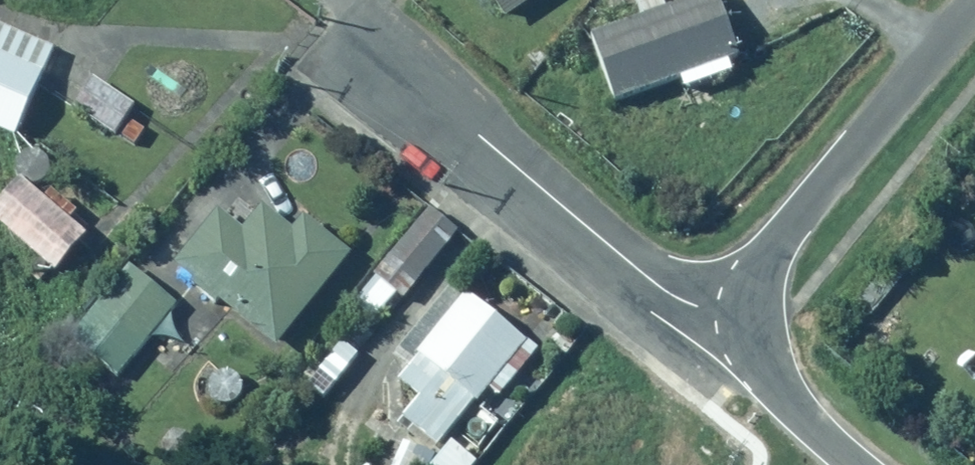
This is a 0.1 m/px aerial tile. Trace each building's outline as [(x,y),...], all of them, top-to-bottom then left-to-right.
[(499,13),(519,0),(491,0),(499,13)] [(592,35),(616,99),(681,74),(688,92),(739,73),(732,55),(740,52),(720,0),(636,0),(642,16),(592,35)] [(0,8),(0,42),(12,13),(0,8)] [(95,75),(73,107),(116,136),(118,133),(134,145),(148,125),(130,112),(136,104),(95,75)] [(0,127),(0,201),(27,224),(64,182),(0,127)] [(215,214),(174,269),(280,346),(348,254),(304,221),(293,236),(263,213),(246,237),(215,214)] [(403,298),(450,239),(421,215),(373,274),(403,298)] [(74,346),(117,376),(173,294),(130,264),(74,346)] [(403,418),(438,447),(528,340),(470,291),(457,307),(442,295),(391,356),(407,369),(396,383),(417,400),(403,418)] [(432,464),(472,464),(508,422),(485,403),(432,464)]
